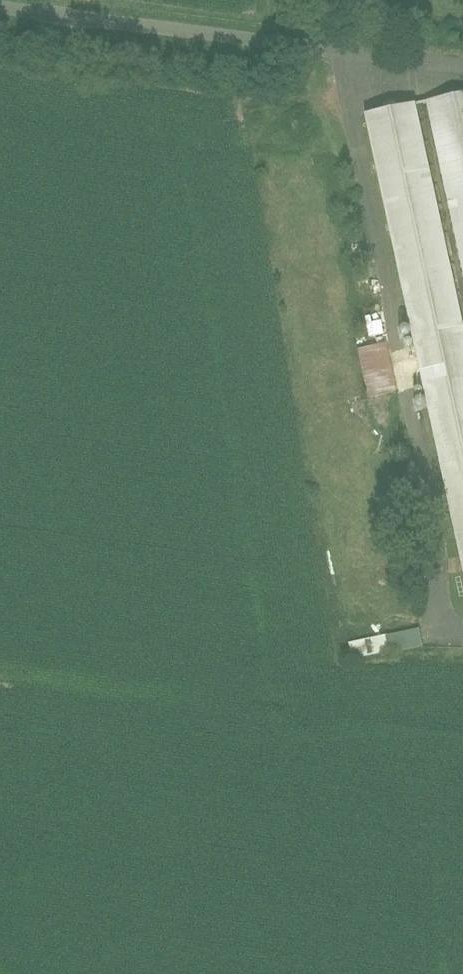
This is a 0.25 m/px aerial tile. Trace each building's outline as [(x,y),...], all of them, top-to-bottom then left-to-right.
[(431,101),(462,249),(462,94),(431,101)] [(364,115),(462,566),(462,328),(414,104),(364,115)] [(394,393),(386,344),(359,348),(366,397),(394,393)] [(352,661),(422,646),(418,629),(348,644),(352,661)]
